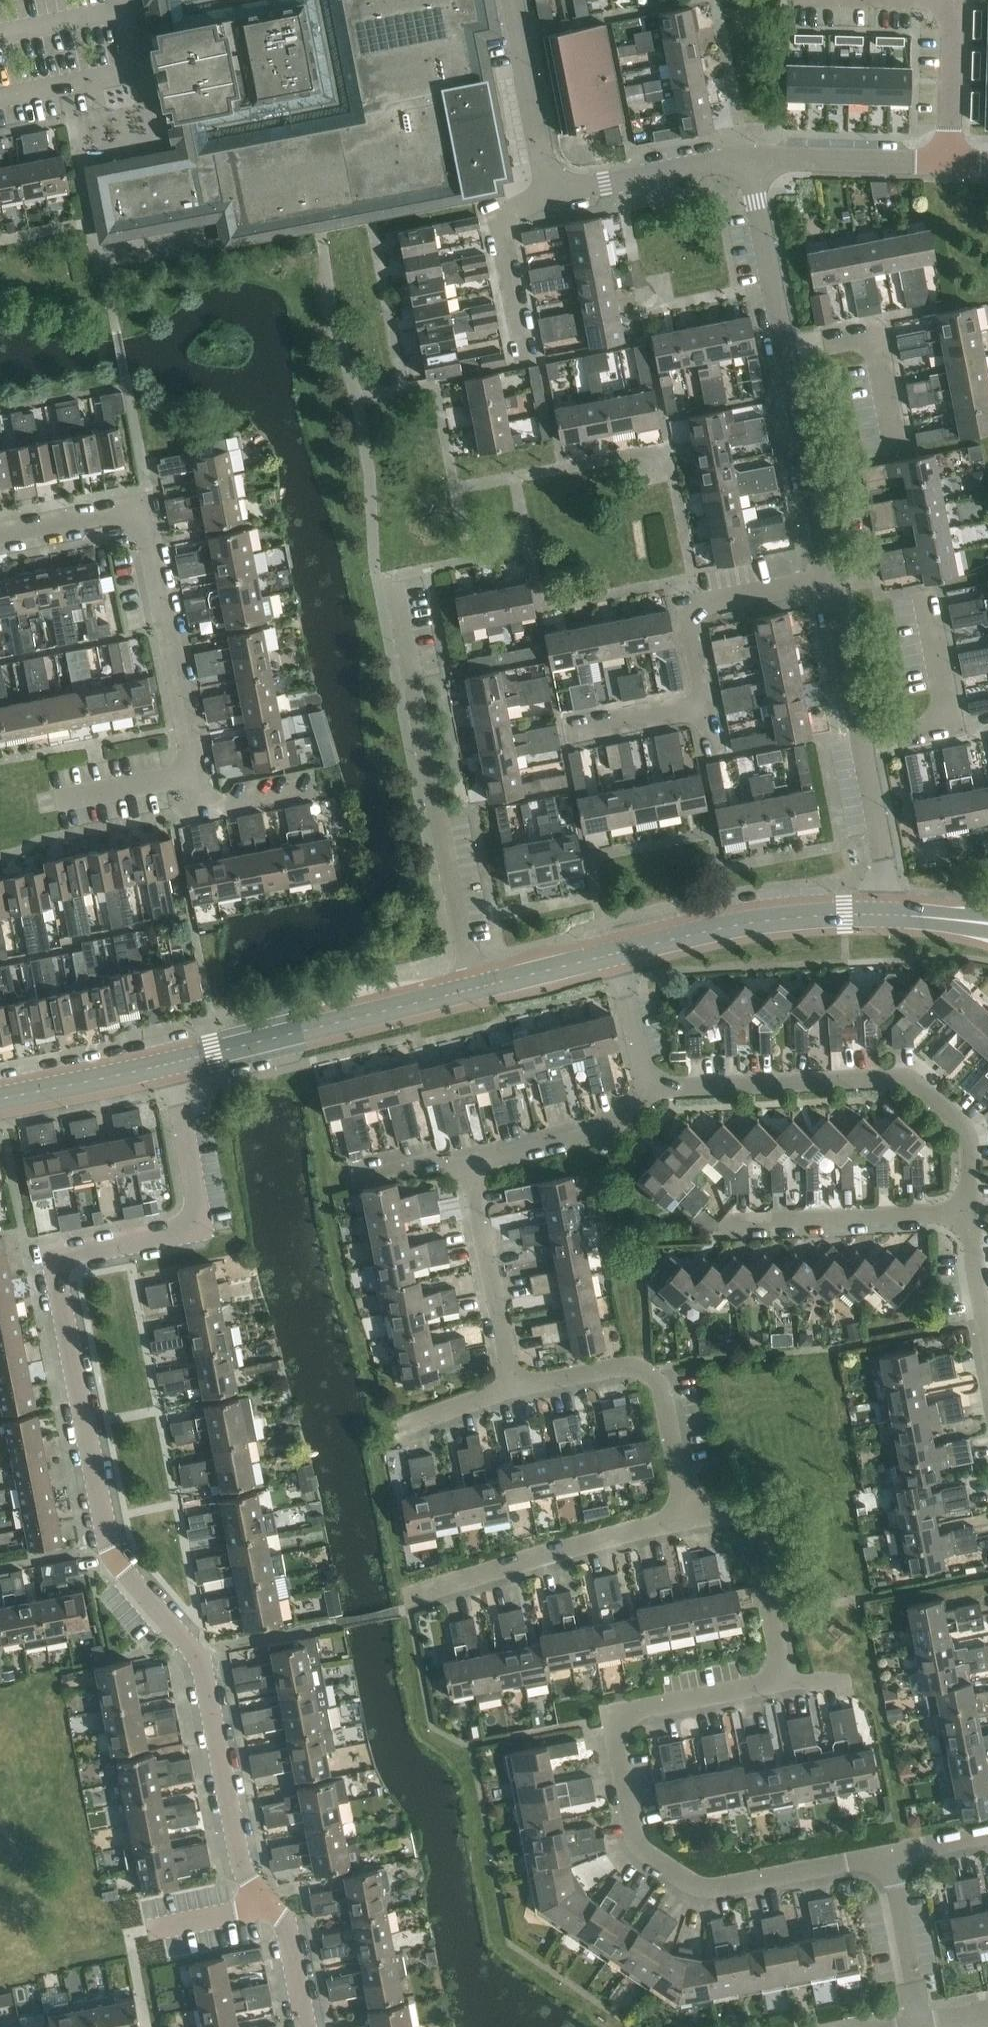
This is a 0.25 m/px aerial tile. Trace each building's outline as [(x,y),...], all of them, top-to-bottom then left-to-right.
[(345,11),(403,0),(343,0),(345,11)] [(345,11),(353,54),(373,51),(476,31),(491,28),(486,0),(403,0),(345,11)] [(537,3),(541,24),(555,21),(551,0),(536,0),(537,3)] [(167,30),(160,32),(176,118),(184,117),(321,90),(305,3),(167,30)] [(578,7),(575,8),(577,17),(590,15),(589,5),(588,5),(578,7)] [(650,31),(634,34),(636,43),(652,40),(663,39),(695,33),(695,32),(694,24),(697,23),(698,21),(696,10),(694,8),(691,9),(691,8),(658,14),(661,29),(650,31)] [(974,9),(974,23),(982,24),(983,10),(974,9)] [(974,23),(973,38),(982,38),(982,24),(974,23)] [(606,24),(543,36),(563,134),(599,127),(619,123),(625,122),(606,24)] [(373,51),(353,54),(364,112),(384,109),(384,105),(387,100),(486,82),(476,31),(373,51)] [(636,43),(618,46),(620,57),(638,53),(654,50),(665,48),(668,63),(700,57),(695,33),(663,39),(652,40),(636,43)] [(795,34),(795,42),(809,43),(810,34),(795,34)] [(810,34),(809,43),(823,43),(824,34),(810,34)] [(836,35),(836,43),(850,44),(850,35),(836,35)] [(850,35),(850,44),(864,44),(864,36),(850,35)] [(877,36),(877,44),(891,45),(891,36),(877,36)] [(891,36),(891,45),(905,45),(905,37),(891,36)] [(973,50),(973,65),(981,65),(982,51),(973,50)] [(644,83),(626,87),(628,96),(661,89),(673,87),(705,81),(703,71),(707,69),(705,57),(700,58),(700,57),(668,63),(671,77),(659,79),(644,83)] [(788,64),(787,99),(808,100),(809,64),(788,64)] [(809,64),(808,100),(828,100),(829,65),(809,64)] [(829,65),(828,100),(849,101),(850,65),(829,65)] [(850,65),(849,101),(869,102),(870,66),(850,65)] [(973,65),(972,79),(981,79),(981,65),(973,65)] [(870,66),(869,102),(890,102),(891,67),(870,66)] [(891,67),(890,102),(911,103),(912,67),(891,67)] [(661,89),(628,96),(630,104),(647,100),(648,102),(663,99),(675,96),(678,112),(710,106),(705,81),(673,87),(661,89)] [(215,150),(192,155),(203,214),(225,210),(230,237),(336,216),(493,186),(491,174),(503,171),(486,82),(387,100),(384,105),(384,109),(364,112),(366,121),(288,136),(232,147),(215,150)] [(972,91),(972,105),(980,105),(980,91),(972,91)] [(972,105),(971,119),(980,119),(980,105),(972,105)] [(669,128),(653,131),(655,142),(671,139),(683,136),(715,131),(710,106),(678,112),(681,127),(669,129),(669,128)] [(620,126),(605,129),(608,146),(613,145),(616,144),(623,143),(620,126)] [(47,130),(35,132),(47,194),(70,189),(63,154),(63,155),(51,157),(48,144),(50,143),(47,130)] [(30,161),(18,164),(25,199),(47,194),(35,132),(23,135),(25,148),(27,148),(30,161)] [(0,140),(0,190),(3,203),(25,199),(18,164),(7,166),(4,153),(6,152),(3,139),(0,140)] [(184,156),(169,159),(180,219),(203,214),(192,155),(191,155),(184,156)] [(144,164),(97,173),(109,232),(156,223),(180,219),(169,159),(144,164)] [(897,182),(887,183),(889,195),(899,193),(897,182)] [(849,211),(843,212),(845,222),(851,221),(849,211)] [(478,216),(400,231),(405,256),(438,250),(436,236),(450,233),(450,234),(481,228),(478,216)] [(546,228),(522,233),(525,244),(548,240),(548,239),(569,235),(572,249),(605,242),(601,217),(567,224),(546,228)] [(15,221),(7,223),(9,233),(17,231),(15,221)] [(931,229),(906,234),(919,305),(931,302),(928,285),(924,263),(935,261),(937,261),(931,229)] [(906,234),(881,239),(887,270),(900,268),(904,289),(908,307),(919,305),(906,234)] [(881,239),(857,244),(871,314),(883,312),(881,304),(875,273),(887,270),(881,239)] [(560,264),(530,270),(532,282),(610,267),(605,242),(572,249),(575,263),(561,266),(560,264)] [(857,244),(833,248),(839,280),(851,277),(857,309),(858,309),(859,316),(871,314),(857,244)] [(833,248),(808,253),(816,295),(812,296),(818,325),(834,322),(828,292),(826,293),(824,283),(839,280),(833,248)] [(438,250),(405,256),(409,281),(488,265),(485,254),(455,260),(455,261),(441,264),(438,250)] [(488,265),(409,281),(414,305),(447,299),(445,285),(459,282),(459,283),(490,277),(488,265)] [(610,267),(532,282),(534,294),(558,289),(579,285),(582,297),(615,291),(615,290),(618,289),(619,287),(617,277),(615,276),(612,277),(610,267)] [(563,314),(539,319),(541,331),(620,315),(615,291),(582,297),(584,311),(563,315),(563,314)] [(447,299),(414,305),(419,329),(497,314),(495,302),(464,308),(464,310),(450,312),(447,299)] [(926,330),(897,335),(899,347),(980,331),(975,307),(960,309),(947,312),(937,314),(940,328),(926,331),(926,330)] [(497,314),(419,329),(423,354),(457,347),(454,333),(468,330),(469,332),(500,326),(497,314)] [(620,315),(541,331),(544,342),(574,336),(574,335),(588,332),(591,347),(625,340),(620,315)] [(751,316),(726,321),(733,355),(747,353),(751,374),(755,397),(766,395),(762,372),(751,316)] [(726,321),(701,326),(717,404),(728,402),(723,380),(719,358),(733,355),(726,321)] [(701,326),(677,330),(684,365),(697,362),(702,384),(706,406),(717,404),(701,326)] [(677,330),(652,335),(663,391),(667,413),(678,411),(674,389),(670,368),(684,365),(677,330)] [(980,331),(899,347),(902,359),(926,354),(930,357),(945,354),(947,363),(985,356),(980,331)] [(633,394),(629,394),(636,428),(638,427),(639,431),(651,429),(650,425),(661,423),(654,389),(649,360),(645,345),(635,347),(638,362),(642,383),(641,385),(631,387),(633,394)] [(457,347),(423,354),(428,378),(507,363),(505,351),(474,357),(459,360),(457,347)] [(607,352),(596,354),(599,370),(600,370),(610,368),(607,352)] [(594,401),(581,404),(587,437),(611,433),(604,393),(600,370),(599,370),(596,354),(585,356),(588,372),(589,372),(590,378),(594,401)] [(906,384),(909,396),(987,380),(987,372),(985,356),(947,363),(949,372),(930,376),(929,379),(906,384)] [(558,362),(547,364),(550,379),(561,377),(558,362)] [(539,365),(529,367),(534,392),(544,390),(539,365)] [(469,393),(463,395),(465,405),(504,398),(499,373),(467,379),(469,393)] [(909,396),(911,407),(940,402),(940,401),(954,398),(956,412),(987,406),(987,380),(909,396)] [(544,390),(534,392),(539,416),(549,414),(544,390)] [(604,393),(611,433),(636,428),(629,394),(615,397),(614,391),(604,393)] [(108,430),(96,432),(103,467),(126,462),(119,428),(116,414),(127,412),(123,392),(101,396),(108,430)] [(504,398),(465,405),(467,415),(473,414),(476,428),(509,422),(506,407),(519,405),(516,395),(504,398)] [(78,400),(67,402),(80,471),(103,467),(96,432),(95,428),(90,429),(86,427),(85,420),(83,418),(81,419),(78,400)] [(63,438),(51,441),(58,475),(80,471),(67,402),(56,404),(57,408),(60,424),(63,438)] [(581,404),(556,409),(562,442),(587,437),(581,404)] [(916,433),(918,445),(979,433),(987,432),(987,406),(956,412),(959,426),(945,429),(945,427),(916,433)] [(18,447),(7,449),(13,484),(36,480),(23,415),(22,411),(13,413),(11,413),(12,417),(15,433),(16,433),(18,447)] [(723,411),(689,418),(694,442),(767,428),(765,418),(764,417),(738,422),(738,423),(726,425),(723,411)] [(24,414),(23,415),(36,480),(58,475),(51,441),(40,443),(37,429),(34,412),(24,414)] [(549,414),(539,416),(544,440),(553,438),(549,414)] [(479,442),(473,443),(475,454),(513,446),(524,444),(522,434),(511,435),(509,422),(476,428),(479,442)] [(767,428),(694,442),(699,467),(732,460),(730,446),(742,444),(743,445),(769,440),(769,439),(767,428)] [(162,463),(158,464),(159,465),(161,476),(182,472),(196,469),(198,481),(234,474),(229,450),(227,438),(195,444),(196,452),(161,458),(162,463)] [(981,445),(969,448),(970,456),(974,459),(984,457),(981,445)] [(13,484),(7,449),(0,450),(0,486),(13,484)] [(921,457),(862,468),(865,482),(905,474),(907,485),(939,479),(934,454),(921,457)] [(732,460),(699,467),(703,491),(776,477),(774,467),(774,465),(748,470),(740,472),(734,466),(732,460)] [(187,496),(165,500),(167,512),(238,498),(234,474),(198,481),(201,495),(187,497),(187,496)] [(776,477),(703,491),(708,516),(742,509),(739,496),(755,493),(779,489),(778,488),(776,477)] [(909,497),(869,504),(871,517),(944,503),(939,479),(907,485),(909,497)] [(238,498),(167,512),(170,523),(191,519),(195,518),(195,517),(204,515),(207,529),(209,529),(243,522),(238,498)] [(944,503),(871,517),(874,531),(914,523),(916,534),(949,528),(944,503)] [(742,509),(708,516),(713,540),(786,526),(784,515),(784,514),(760,519),(744,522),(742,509)] [(786,526),(713,540),(718,565),(751,558),(757,557),(756,549),(760,542),(788,536),(786,526)] [(918,545),(878,553),(881,566),(953,552),(949,528),(916,534),(918,545)] [(199,550),(176,555),(178,567),(249,553),(244,530),(211,536),(210,537),(211,544),(201,546),(199,550)] [(953,552),(881,566),(884,579),(923,571),(926,583),(945,579),(958,577),(953,552)] [(249,553),(178,567),(180,578),(205,574),(217,571),(219,582),(253,575),(249,553)] [(98,563),(76,567),(83,599),(84,607),(90,639),(101,637),(112,635),(110,622),(98,624),(94,603),(106,601),(104,595),(98,563)] [(76,567),(55,571),(67,630),(69,643),(79,641),(77,628),(73,609),(84,607),(83,599),(76,567)] [(35,575),(34,575),(40,607),(42,615),(45,614),(51,617),(54,617),(57,632),(59,645),(69,643),(67,630),(55,571),(48,572),(47,570),(45,569),(36,571),(34,573),(35,575)] [(20,578),(12,579),(24,638),(27,651),(37,649),(34,636),(30,617),(42,615),(40,607),(34,575),(33,575),(32,573),(30,572),(21,574),(19,576),(20,578)] [(208,595),(185,600),(187,612),(258,598),(253,575),(219,582),(220,589),(210,591),(208,593),(208,595)] [(0,582),(0,615),(9,613),(14,640),(24,638),(12,579),(0,582)] [(514,579),(504,581),(511,620),(513,619),(515,632),(525,630),(522,617),(536,615),(530,582),(515,585),(514,579)] [(495,589),(481,592),(487,624),(489,634),(504,631),(502,621),(511,620),(504,581),(493,583),(495,589)] [(456,590),(455,590),(462,629),(463,629),(465,640),(476,638),(473,627),(487,624),(481,592),(467,594),(466,588),(456,590)] [(949,605),(952,616),(987,609),(987,593),(983,594),(980,598),(949,605)] [(258,598),(187,612),(189,623),(214,618),(218,621),(226,619),(228,627),(262,621),(270,619),(274,614),(270,595),(258,598)] [(952,616),(954,628),(983,622),(987,625),(987,609),(952,616)] [(669,610),(644,615),(650,648),(666,660),(672,691),(684,688),(669,610)] [(743,635),(712,641),(714,652),(793,637),(788,612),(754,619),(757,633),(743,636),(743,635)] [(644,615),(620,620),(626,653),(650,648),(644,615)] [(620,620),(595,624),(602,658),(626,653),(620,620)] [(595,624),(571,629),(577,663),(578,663),(582,684),(586,708),(598,705),(593,682),(590,660),(602,658),(595,624)] [(219,649),(195,653),(198,665),(268,651),(264,628),(230,635),(232,648),(219,650),(219,649)] [(571,629),(546,634),(553,668),(577,663),(571,629)] [(793,637),(714,652),(717,664),(748,658),(747,657),(762,654),(764,668),(798,661),(793,637)] [(24,638),(14,640),(17,653),(27,651),(24,638)] [(129,640),(119,642),(133,714),(142,713),(143,716),(153,714),(152,711),(155,710),(154,706),(157,705),(156,696),(152,696),(151,690),(149,678),(137,680),(129,640)] [(112,674),(104,676),(112,719),(133,714),(119,642),(109,644),(115,672),(112,674)] [(542,645),(517,650),(519,660),(544,655),(542,645)] [(959,653),(961,665),(987,660),(987,647),(959,653)] [(87,648),(77,650),(91,723),(112,719),(104,676),(96,677),(92,676),(87,648)] [(75,692),(63,694),(70,727),(72,726),(74,729),(82,727),(82,724),(91,723),(77,650),(67,652),(69,662),(75,692)] [(517,650),(493,654),(495,664),(519,660),(517,650)] [(268,651),(198,665),(200,677),(223,672),(227,672),(229,673),(233,672),(235,681),(238,680),(272,674),(268,651)] [(469,659),(468,659),(470,669),(495,664),(493,654),(469,659)] [(35,658),(34,658),(48,731),(70,727),(63,694),(52,697),(46,666),(44,656),(35,658)] [(32,700),(21,703),(27,735),(48,731),(34,658),(24,660),(32,700)] [(961,665),(964,677),(987,672),(987,660),(961,665)] [(752,683),(722,689),(724,701),(802,686),(798,661),(764,668),(767,682),(753,685),(752,683)] [(0,665),(0,708),(6,739),(27,735),(21,703),(10,705),(4,674),(2,664),(0,665)] [(500,671),(467,678),(471,703),(550,688),(548,676),(517,682),(508,677),(506,670),(500,671)] [(642,672),(630,675),(635,698),(647,696),(642,672)] [(227,693),(204,698),(206,710),(277,696),(272,674),(238,680),(241,692),(228,695),(227,693)] [(630,675),(618,677),(623,700),(635,698),(630,675)] [(155,676),(149,677),(149,678),(151,690),(158,689),(155,676)] [(582,684),(570,686),(574,710),(586,708),(582,684)] [(802,686),(724,701),(726,713),(757,707),(762,706),(764,719),(774,717),(807,710),(802,686)] [(550,688),(471,703),(476,727),(510,721),(507,707),(521,704),(521,705),(552,699),(550,688)] [(277,696),(206,710),(209,722),(232,717),(232,716),(245,713),(247,725),(281,718),(277,696)] [(969,702),(971,714),(987,711),(987,699),(969,702)] [(762,733),(731,739),(733,750),(812,735),(807,710),(774,717),(776,731),(762,734),(762,733)] [(234,738),(213,743),(215,754),(286,741),(281,718),(247,725),(249,733),(236,736),(234,738)] [(510,721),(476,727),(481,751),(559,736),(557,725),(526,730),(526,732),(512,735),(510,721)] [(329,733),(327,726),(314,729),(317,736),(329,733)] [(679,731),(667,734),(682,812),(707,807),(701,774),(686,776),(684,762),(685,762),(679,731)] [(333,743),(329,733),(317,736),(320,746),(333,743)] [(665,781),(651,783),(658,817),(682,812),(667,734),(655,736),(661,767),(663,767),(665,781)] [(559,736),(481,751),(486,776),(519,769),(517,755),(531,753),(531,754),(562,748),(559,736)] [(286,741),(215,754),(217,766),(239,762),(240,765),(243,767),(245,766),(246,773),(256,771),(290,764),(300,762),(295,739),(286,741)] [(630,741),(618,743),(623,767),(622,767),(625,778),(634,822),(658,817),(651,783),(638,786),(635,772),(636,772),(630,741)] [(618,743),(607,746),(611,769),(622,767),(623,767),(618,743)] [(955,746),(970,824),(987,821),(987,787),(987,786),(974,789),(971,775),(973,774),(967,744),(955,746)] [(803,791),(789,793),(796,828),(821,823),(810,767),(806,745),(795,746),(799,769),(803,791)] [(953,793),(939,796),(946,829),(970,824),(955,746),(943,748),(949,779),(950,779),(953,793)] [(781,749),(756,754),(758,763),(783,759),(781,749)] [(581,751),(569,753),(575,784),(584,831),(609,827),(603,793),(589,796),(584,774),(585,774),(581,751)] [(917,753),(906,756),(918,818),(915,818),(914,821),(915,830),(918,832),(920,831),(921,834),(946,829),(939,796),(925,798),(922,784),(923,784),(917,753)] [(720,761),(707,764),(722,842),(747,837),(741,803),(728,805),(720,761)] [(519,769),(486,776),(490,801),(569,786),(567,774),(536,780),(536,781),(522,784),(519,769)] [(771,772),(760,774),(772,833),(796,828),(789,793),(787,783),(774,786),(771,774),(771,772)] [(754,800),(741,803),(747,837),(772,833),(760,774),(749,776),(750,779),(754,800)] [(617,790),(603,793),(609,827),(634,822),(625,778),(615,780),(617,790)] [(556,796),(546,798),(549,814),(548,814),(561,877),(571,875),(571,877),(574,878),(581,877),(583,874),(583,873),(585,872),(582,851),(578,833),(564,835),(559,812),(556,796)] [(310,803),(298,805),(312,876),(336,871),(329,837),(322,839),(319,824),(318,821),(312,815),(310,803)] [(290,845),(281,847),(288,881),(312,876),(298,805),(286,808),(290,829),(287,831),(290,845)] [(507,806),(496,808),(499,823),(511,886),(536,881),(529,842),(515,845),(510,821),(507,806)] [(262,812),(251,815),(265,885),(288,881),(281,847),(268,849),(266,836),(267,835),(262,812)] [(542,840),(529,842),(536,881),(545,880),(545,882),(548,884),(558,882),(559,879),(559,877),(561,877),(548,814),(538,816),(542,840)] [(247,853),(234,856),(241,890),(265,885),(251,815),(238,817),(243,840),(244,840),(247,853)] [(215,821),(204,824),(217,894),(241,890),(234,856),(221,858),(219,849),(221,848),(215,821)] [(196,863),(187,865),(193,899),(194,899),(217,894),(204,824),(192,826),(196,848),(194,851),(196,863)] [(173,837),(151,841),(164,907),(166,917),(176,915),(174,905),(175,905),(172,888),(171,889),(169,878),(181,876),(180,872),(173,837)] [(151,841),(130,845),(137,881),(148,879),(150,893),(153,909),(155,919),(166,917),(164,907),(151,841)] [(130,845),(109,850),(122,916),(124,925),(134,923),(132,912),(129,897),(126,883),(137,881),(130,845)] [(109,850),(87,854),(94,889),(105,887),(108,901),(107,901),(113,928),(123,926),(124,925),(122,916),(109,850)] [(87,854),(66,858),(81,934),(92,932),(87,905),(86,905),(84,891),(94,889),(87,854)] [(45,862),(44,862),(46,870),(52,897),(53,897),(63,895),(66,909),(65,910),(70,936),(81,934),(66,858),(45,862)] [(46,870),(25,874),(38,940),(40,951),(52,948),(50,938),(49,938),(46,921),(43,907),(54,905),(53,897),(52,897),(46,870)] [(4,878),(11,914),(22,911),(25,926),(24,926),(27,942),(29,953),(30,952),(40,951),(38,940),(25,874),(4,878)] [(0,879),(0,958),(9,957),(7,946),(4,930),(3,930),(1,916),(11,914),(4,878),(0,879)] [(164,965),(154,967),(161,1003),(182,998),(169,932),(168,933),(167,927),(158,928),(159,934),(158,935),(161,951),(162,951),(164,965)] [(180,930),(169,932),(182,998),(204,994),(197,959),(185,961),(183,947),(180,930)] [(136,932),(125,934),(139,1007),(161,1003),(154,967),(153,962),(147,963),(141,955),(136,932)] [(122,973),(111,976),(118,1011),(119,1011),(139,1007),(125,934),(114,936),(119,959),(122,973)] [(94,940),(82,942),(83,942),(84,950),(98,1023),(120,1019),(119,1011),(118,1011),(111,976),(111,973),(100,975),(99,971),(100,971),(94,940)] [(79,979),(69,986),(70,992),(77,1027),(98,1023),(84,950),(73,952),(75,959),(78,976),(79,979)] [(53,956),(42,958),(56,1031),(77,1027),(70,992),(60,994),(57,980),(53,956)] [(39,998),(28,1000),(35,1035),(56,1031),(42,958),(31,960),(32,967),(36,984),(39,998)] [(0,966),(0,970),(14,1039),(35,1035),(28,1000),(27,993),(18,995),(15,988),(10,965),(10,964),(0,966)] [(14,1039),(0,970),(0,1042),(14,1039)] [(869,997),(862,1004),(872,1013),(865,1021),(866,1049),(878,1048),(877,1025),(897,1003),(897,1002),(904,995),(903,994),(911,986),(896,973),(890,973),(885,978),(868,996),(869,997)] [(907,1011),(892,1027),(893,1048),(905,1047),(904,1031),(939,994),(938,993),(920,976),(911,986),(903,994),(904,995),(897,1002),(897,1003),(907,1011)] [(939,994),(904,1031),(905,1047),(914,1047),(914,1039),(925,1027),(928,1027),(936,1017),(939,1017),(946,1024),(949,1020),(972,995),(953,978),(938,993),(939,994)] [(827,1006),(823,1010),(829,1015),(830,1022),(831,1050),(843,1050),(842,1026),(862,1004),(869,997),(868,996),(850,980),(833,998),(834,998),(827,1006)] [(799,1000),(792,1007),(792,1008),(802,1017),(795,1024),(796,1052),(808,1052),(807,1028),(823,1010),(827,1006),(834,998),(833,998),(815,981),(798,999),(799,1000)] [(764,1002),(757,1009),(767,1018),(760,1026),(761,1054),(773,1053),(772,1030),(792,1008),(792,1007),(799,1000),(798,999),(780,983),(763,1001),(764,1002)] [(728,1003),(721,1011),(722,1011),(732,1020),(725,1027),(726,1056),(738,1055),(737,1031),(738,1031),(757,1009),(764,1002),(763,1001),(745,985),(728,1003)] [(696,1002),(686,1012),(697,1022),(690,1029),(691,1057),(703,1057),(702,1033),(722,1011),(721,1011),(728,1003),(710,986),(707,989),(705,987),(702,987),(693,997),(693,1000),(696,1002)] [(933,1057),(941,1065),(987,1014),(987,1010),(972,995),(949,1020),(959,1030),(949,1041),(948,1040),(933,1057)] [(612,1014),(588,1020),(604,1090),(616,1088),(611,1065),(607,1051),(621,1047),(612,1014)] [(941,1065),(950,1073),(969,1053),(968,1052),(975,1044),(985,1054),(987,1051),(987,1014),(941,1065)] [(588,1020),(564,1026),(572,1059),(585,1056),(588,1070),(588,1071),(593,1093),(604,1090),(588,1020)] [(564,1026),(539,1032),(557,1102),(568,1099),(563,1076),(562,1077),(559,1062),(572,1059),(564,1026)] [(857,1026),(843,1026),(843,1039),(857,1038),(857,1026)] [(747,1030),(738,1031),(738,1043),(747,1042),(747,1030)] [(539,1032),(514,1038),(515,1042),(516,1046),(517,1046),(526,1079),(533,1077),(540,1082),(539,1082),(545,1105),(557,1102),(539,1032)] [(502,1049),(492,1052),(509,1121),(521,1119),(515,1096),(517,1093),(514,1081),(526,1079),(517,1046),(516,1046),(515,1042),(503,1045),(502,1047),(502,1049)] [(687,1051),(672,1051),(673,1060),(687,1060),(687,1051)] [(492,1052),(468,1057),(476,1091),(489,1087),(492,1102),(497,1124),(498,1124),(509,1121),(492,1052)] [(468,1057),(444,1063),(461,1133),(472,1130),(467,1108),(465,1103),(478,1100),(476,1091),(468,1057)] [(418,1061),(392,1067),(410,1137),(421,1134),(416,1112),(415,1112),(412,1098),(425,1095),(419,1069),(420,1069),(418,1061)] [(420,1069),(419,1069),(425,1095),(427,1102),(441,1099),(444,1113),(449,1136),(450,1136),(461,1133),(444,1063),(420,1069)] [(392,1067),(368,1073),(376,1106),(389,1103),(393,1117),(392,1117),(398,1140),(410,1137),(392,1067)] [(969,1090),(978,1098),(987,1088),(987,1072),(986,1074),(985,1073),(969,1090)] [(368,1073),(344,1079),(361,1149),(362,1149),(373,1146),(367,1124),(364,1110),(376,1106),(368,1073)] [(320,1085),(328,1118),(341,1115),(344,1129),(349,1152),(361,1149),(344,1079),(320,1085)] [(978,1098),(987,1107),(987,1105),(987,1088),(978,1098)] [(140,1108),(126,1111),(138,1171),(139,1179),(161,1175),(160,1166),(153,1132),(145,1134),(142,1120),(140,1108)] [(121,1138),(110,1141),(116,1175),(138,1171),(126,1111),(113,1113),(115,1125),(119,1125),(121,1138)] [(97,1116),(84,1119),(95,1179),(116,1175),(110,1141),(99,1143),(96,1129),(100,1128),(97,1116)] [(882,1134),(881,1134),(889,1141),(889,1142),(912,1163),(913,1185),(925,1184),(924,1158),(916,1148),(924,1139),(898,1116),(882,1134)] [(847,1136),(846,1136),(854,1143),(877,1164),(878,1186),(890,1186),(889,1159),(880,1151),(889,1142),(889,1141),(881,1134),(882,1134),(864,1117),(847,1136)] [(79,1147),(68,1149),(74,1183),(95,1179),(84,1119),(70,1122),(73,1134),(76,1133),(79,1147)] [(812,1137),(811,1138),(819,1145),(827,1153),(842,1166),(843,1188),(855,1187),(854,1161),(845,1153),(854,1143),(846,1136),(847,1136),(828,1119),(812,1137)] [(54,1120),(41,1123),(53,1187),(74,1183),(68,1149),(60,1150),(57,1137),(55,1124),(54,1120)] [(777,1139),(776,1139),(784,1146),(791,1153),(807,1167),(808,1190),(820,1189),(819,1163),(827,1153),(819,1145),(811,1138),(812,1137),(794,1120),(777,1139)] [(742,1140),(741,1141),(749,1148),(772,1169),(773,1191),(785,1191),(784,1164),(782,1163),(791,1153),(784,1146),(776,1139),(777,1139),(758,1122),(742,1140)] [(25,1157),(24,1157),(31,1191),(33,1198),(54,1194),(53,1187),(41,1123),(27,1125),(28,1130),(30,1142),(33,1155),(25,1157)] [(707,1142),(707,1143),(737,1170),(738,1193),(750,1193),(749,1166),(739,1158),(749,1148),(741,1141),(742,1140),(723,1124),(707,1142)] [(689,1125),(671,1144),(697,1168),(705,1159),(725,1177),(726,1194),(738,1193),(737,1170),(707,1143),(707,1142),(689,1125)] [(671,1144),(655,1163),(702,1206),(710,1197),(697,1185),(698,1174),(700,1171),(697,1168),(671,1144)] [(361,1149),(349,1152),(351,1160),(364,1157),(362,1149),(361,1149)] [(655,1163),(638,1181),(663,1205),(673,1195),(694,1215),(702,1206),(655,1163)] [(572,1176),(505,1189),(508,1201),(508,1202),(529,1198),(532,1199),(543,1197),(545,1207),(577,1201),(572,1176)] [(397,1183),(363,1190),(368,1215),(438,1201),(436,1189),(415,1193),(415,1195),(399,1198),(397,1183)] [(157,1200),(144,1202),(147,1215),(160,1212),(157,1200)] [(536,1224),(521,1227),(523,1237),(538,1234),(550,1232),(582,1225),(585,1224),(587,1221),(584,1203),(581,1200),(577,1201),(545,1207),(548,1222),(536,1224)] [(438,1201),(368,1215),(373,1239),(406,1233),(403,1219),(419,1216),(420,1217),(441,1213),(438,1201)] [(133,1204),(124,1206),(126,1219),(136,1217),(133,1204)] [(67,1214),(59,1215),(62,1231),(70,1229),(67,1214)] [(103,1214),(92,1216),(94,1225),(105,1223),(103,1214)] [(538,1234),(523,1237),(524,1247),(540,1243),(552,1241),(555,1256),(586,1250),(582,1225),(550,1232),(538,1234)] [(644,1225),(644,1234),(654,1234),(654,1225),(644,1225)] [(406,1233),(373,1239),(377,1263),(448,1250),(446,1238),(425,1242),(425,1243),(409,1247),(406,1233)] [(782,1286),(776,1292),(789,1304),(794,1304),(797,1300),(812,1285),(812,1284),(834,1259),(841,1251),(834,1245),(827,1252),(813,1268),(804,1260),(803,1260),(803,1261),(781,1285),(782,1286)] [(895,1257),(870,1284),(870,1285),(886,1299),(887,1299),(896,1307),(915,1285),(906,1277),(909,1275),(920,1262),(926,1256),(918,1248),(904,1263),(895,1255),(895,1256),(895,1257)] [(377,1263),(367,1265),(372,1290),(386,1288),(416,1282),(416,1281),(413,1267),(429,1264),(429,1266),(450,1261),(448,1250),(377,1263)] [(546,1273),(530,1276),(532,1286),(548,1282),(560,1280),(591,1274),(586,1250),(555,1256),(558,1270),(546,1273)] [(865,1258),(842,1283),(843,1283),(849,1289),(845,1293),(855,1302),(858,1298),(870,1285),(870,1284),(895,1257),(895,1256),(888,1250),(874,1265),(865,1257),(864,1257),(865,1258)] [(834,1259),(812,1284),(812,1285),(828,1299),(843,1283),(842,1283),(865,1258),(864,1257),(857,1251),(850,1259),(841,1251),(834,1259)] [(773,1262),(751,1287),(758,1293),(756,1295),(756,1297),(761,1302),(764,1302),(766,1300),(767,1302),(776,1292),(782,1286),(781,1285),(803,1261),(803,1260),(796,1254),(782,1269),(773,1261),(772,1262),(773,1262)] [(721,1289),(710,1301),(716,1307),(727,1295),(737,1303),(751,1287),(773,1262),(772,1262),(765,1255),(752,1270),(743,1262),(742,1263),(742,1264),(720,1288),(721,1289)] [(650,1278),(648,1281),(649,1295),(669,1313),(676,1313),(675,1306),(683,1297),(690,1290),(712,1265),(711,1265),(704,1258),(690,1273),(682,1265),(671,1256),(650,1278)] [(690,1290),(683,1297),(693,1307),(697,1309),(700,1310),(704,1311),(706,1311),(706,1305),(710,1301),(721,1289),(720,1288),(742,1264),(742,1263),(735,1257),(721,1272),(712,1264),(711,1265),(712,1265),(690,1290)] [(0,1260),(0,1282),(11,1280),(7,1258),(0,1260)] [(179,1280),(146,1286),(148,1297),(156,1296),(217,1284),(213,1262),(179,1269),(181,1277),(179,1280)] [(920,1262),(909,1275),(918,1283),(929,1271),(920,1262)] [(548,1282),(532,1286),(534,1295),(550,1292),(561,1290),(564,1305),(596,1298),(591,1274),(560,1280),(548,1282)] [(0,1282),(0,1304),(16,1301),(11,1280),(0,1282)] [(416,1282),(386,1288),(391,1313),(458,1299),(455,1288),(438,1291),(439,1292),(423,1296),(420,1280),(416,1281),(416,1282)] [(217,1284),(156,1296),(158,1307),(183,1302),(186,1304),(188,1312),(222,1305),(217,1284)] [(156,1296),(148,1297),(150,1308),(158,1307),(156,1296)] [(567,1319),(531,1326),(533,1336),(542,1334),(557,1331),(569,1329),(601,1323),(596,1298),(564,1305),(567,1319)] [(458,1299),(391,1313),(396,1337),(429,1330),(427,1316),(443,1313),(443,1315),(460,1311),(458,1299)] [(0,1304),(0,1326),(20,1322),(16,1301),(0,1304)] [(162,1327),(154,1329),(157,1340),(164,1338),(226,1326),(222,1305),(188,1312),(189,1319),(187,1322),(162,1327)] [(0,1326),(0,1348),(24,1343),(20,1322),(0,1326)] [(860,1322),(847,1324),(851,1341),(863,1338),(860,1322)] [(557,1331),(542,1334),(544,1344),(559,1341),(571,1338),(574,1354),(606,1348),(601,1323),(569,1329),(557,1331)] [(226,1326),(164,1338),(167,1349),(190,1344),(192,1355),(196,1354),(233,1347),(235,1344),(231,1328),(229,1326),(226,1326)] [(429,1330),(396,1337),(401,1361),(467,1348),(465,1336),(448,1340),(448,1341),(432,1344),(429,1330)] [(787,1332),(772,1333),(772,1346),(788,1346),(787,1332)] [(808,1333),(800,1333),(801,1346),(814,1345),(813,1338),(808,1333)] [(750,1334),(742,1335),(743,1349),(752,1348),(750,1334)] [(709,1336),(700,1336),(700,1344),(701,1354),(711,1353),(710,1344),(709,1336)] [(157,1340),(151,1341),(153,1352),(167,1349),(164,1338),(157,1340)] [(729,1342),(710,1344),(711,1353),(730,1352),(729,1342)] [(0,1348),(0,1370),(28,1364),(24,1343),(0,1348)] [(195,1365),(163,1371),(165,1382),(234,1369),(237,1368),(239,1365),(235,1348),(233,1347),(196,1354),(198,1362),(195,1365)] [(467,1348),(401,1361),(405,1386),(439,1380),(436,1365),(452,1362),(453,1363),(470,1360),(467,1348)] [(884,1376),(879,1377),(879,1380),(955,1365),(953,1353),(931,1357),(931,1359),(918,1361),(916,1350),(880,1357),(884,1376)] [(0,1370),(0,1392),(32,1386),(28,1364),(0,1370)] [(955,1365),(879,1380),(880,1382),(885,1381),(889,1400),(924,1393),(922,1382),(935,1380),(935,1381),(958,1377),(955,1365)] [(234,1369),(165,1382),(167,1393),(200,1387),(203,1389),(205,1397),(238,1391),(234,1369)] [(0,1392),(0,1394),(4,1414),(36,1408),(32,1386),(0,1392)] [(892,1418),(887,1419),(887,1422),(964,1407),(961,1395),(939,1400),(939,1401),(926,1403),(924,1393),(889,1400),(892,1418)] [(205,1416),(171,1423),(173,1433),(175,1433),(253,1418),(249,1396),(206,1405),(207,1413),(205,1416)] [(626,1405),(615,1407),(628,1478),(653,1473),(647,1439),(632,1442),(629,1428),(631,1428),(626,1405)] [(611,1446),(597,1449),(604,1482),(628,1478),(615,1407),(603,1409),(607,1432),(609,1432),(611,1446)] [(964,1407),(887,1422),(888,1424),(892,1444),(897,1443),(897,1442),(932,1435),(930,1425),(943,1422),(943,1423),(966,1419),(964,1407)] [(578,1414),(566,1416),(580,1487),(604,1482),(597,1449),(584,1451),(581,1437),(582,1437),(578,1414)] [(38,1415),(5,1422),(10,1444),(42,1437),(38,1415)] [(563,1455),(549,1458),(555,1492),(580,1487),(566,1416),(554,1419),(559,1442),(560,1441),(563,1455)] [(253,1418),(175,1433),(177,1444),(210,1438),(213,1440),(214,1448),(248,1441),(258,1440),(253,1418)] [(529,1423),(517,1426),(531,1496),(555,1492),(549,1458),(535,1461),(533,1448),(534,1448),(529,1423)] [(514,1465),(499,1468),(501,1479),(502,1479),(506,1501),(531,1496),(517,1426),(505,1428),(510,1451),(511,1451),(514,1465)] [(480,1432),(468,1435),(470,1447),(483,1518),(484,1518),(485,1524),(510,1519),(509,1513),(506,1501),(502,1479),(501,1479),(487,1482),(484,1468),(486,1468),(481,1445),(482,1445),(480,1432)] [(901,1461),(895,1462),(895,1464),(972,1450),(969,1438),(947,1442),(947,1443),(934,1446),(932,1435),(897,1442),(897,1443),(901,1461)] [(42,1437),(10,1444),(14,1465),(46,1458),(42,1437)] [(216,1458),(179,1465),(181,1476),(192,1474),(252,1463),(248,1441),(214,1448),(216,1458)] [(466,1486),(453,1489),(459,1522),(483,1518),(470,1447),(458,1449),(462,1472),(464,1472),(466,1486)] [(894,1467),(892,1469),(895,1487),(905,1485),(933,1480),(941,1479),(938,1467),(951,1464),(952,1466),(974,1461),(972,1450),(895,1464),(896,1466),(894,1467)] [(433,1454),(421,1456),(435,1527),(459,1522),(453,1489),(439,1492),(436,1477),(437,1477),(433,1454)] [(404,1516),(403,1516),(408,1540),(409,1541),(410,1542),(437,1536),(435,1527),(421,1456),(410,1458),(409,1458),(416,1493),(413,1496),(403,1498),(406,1515),(404,1516)] [(46,1458),(14,1465),(18,1486),(50,1480),(46,1458)] [(252,1463),(192,1474),(194,1485),(209,1482),(209,1485),(211,1486),(221,1484),(223,1491),(256,1484),(252,1463)] [(312,1464),(297,1467),(300,1479),(315,1476),(312,1464)] [(192,1474),(181,1476),(183,1487),(194,1485),(192,1474)] [(315,1477),(300,1480),(302,1492),(318,1489),(315,1477)] [(50,1480),(18,1486),(22,1507),(55,1501),(50,1480)] [(897,1507),(892,1508),(892,1510),(968,1495),(966,1484),(944,1488),(944,1489),(935,1491),(933,1480),(905,1485),(895,1487),(893,1487),(897,1507)] [(210,1512),(189,1516),(191,1528),(262,1514),(258,1492),(220,1499),(222,1508),(220,1511),(210,1513),(210,1512)] [(968,1495),(892,1510),(893,1513),(898,1512),(902,1530),(937,1523),(935,1513),(948,1510),(948,1511),(971,1507),(968,1495)] [(55,1501),(22,1507),(26,1528),(59,1522),(55,1501)] [(868,1513),(867,1506),(858,1507),(860,1515),(868,1513)] [(262,1514),(191,1528),(194,1540),(214,1536),(214,1535),(224,1533),(227,1535),(229,1543),(266,1535),(278,1533),(274,1512),(262,1514)] [(324,1515),(312,1517),(313,1525),(325,1523),(324,1515)] [(59,1522),(26,1528),(30,1550),(63,1544),(59,1522)] [(902,1530),(895,1531),(899,1553),(977,1538),(974,1526),(952,1530),(952,1531),(939,1534),(937,1523),(902,1530)] [(218,1554),(197,1558),(200,1570),(271,1556),(266,1535),(229,1543),(230,1550),(228,1553),(218,1555),(218,1554)] [(977,1538),(899,1553),(903,1574),(910,1573),(945,1566),(943,1555),(956,1553),(956,1554),(979,1549),(977,1538)] [(716,1554),(705,1556),(718,1627),(743,1622),(741,1612),(740,1604),(737,1589),(722,1591),(719,1577),(721,1577),(716,1554)] [(200,1570),(200,1571),(202,1582),(223,1578),(222,1577),(233,1575),(236,1577),(237,1585),(275,1577),(271,1556),(200,1570)] [(701,1596),(687,1598),(694,1632),(718,1627),(705,1556),(693,1559),(697,1582),(699,1581),(701,1596)] [(78,1559),(54,1564),(55,1568),(67,1630),(90,1626),(84,1591),(75,1592),(70,1589),(67,1575),(80,1573),(78,1559)] [(668,1564),(656,1566),(670,1637),(694,1632),(687,1598),(674,1601),(671,1587),(672,1587),(668,1564)] [(985,1564),(976,1566),(977,1571),(978,1572),(986,1570),(985,1564)] [(652,1605),(637,1608),(639,1616),(640,1616),(645,1641),(670,1637),(656,1566),(644,1568),(649,1591),(652,1605)] [(41,1599),(39,1599),(45,1635),(47,1644),(69,1640),(67,1630),(55,1568),(44,1570),(46,1581),(42,1584),(44,1595),(41,1599)] [(22,1570),(11,1572),(12,1576),(24,1639),(26,1649),(47,1644),(45,1635),(39,1599),(31,1601),(28,1598),(23,1574),(22,1570)] [(616,1573),(606,1575),(622,1654),(647,1649),(645,1641),(640,1616),(639,1616),(625,1618),(622,1604),(624,1604),(618,1575),(616,1573)] [(604,1623),(590,1625),(597,1659),(622,1654),(606,1575),(596,1577),(595,1579),(600,1609),(602,1608),(604,1623)] [(0,1607),(0,1631),(2,1643),(24,1639),(12,1576),(1,1578),(6,1603),(4,1606),(0,1607)] [(226,1597),(206,1601),(208,1613),(279,1599),(275,1577),(237,1585),(239,1593),(237,1596),(226,1598),(226,1597)] [(750,1586),(737,1589),(740,1604),(753,1601),(750,1586)] [(338,1587),(325,1590),(330,1616),(343,1613),(338,1587)] [(571,1591),(559,1593),(573,1664),(597,1659),(590,1625),(577,1628),(574,1614),(575,1614),(571,1591)] [(556,1632),(541,1635),(542,1643),(543,1643),(548,1668),(573,1664),(559,1593),(547,1595),(552,1618),(553,1618),(556,1632)] [(279,1599),(208,1613),(210,1624),(231,1620),(230,1620),(243,1617),(246,1630),(247,1630),(283,1622),(279,1599)] [(942,1600),(908,1606),(912,1628),(983,1614),(981,1602),(958,1607),(958,1608),(945,1611),(942,1600)] [(522,1608),(511,1611),(525,1681),(526,1687),(548,1683),(547,1680),(551,1679),(550,1676),(548,1668),(543,1643),(542,1643),(528,1646),(526,1631),(527,1631),(522,1608)] [(507,1650),(494,1652),(500,1686),(501,1686),(525,1681),(511,1611),(499,1613),(503,1636),(505,1635),(507,1650)] [(983,1614),(912,1628),(916,1649),(951,1642),(949,1631),(962,1629),(963,1630),(985,1626),(983,1614)] [(474,1618),(462,1620),(476,1691),(478,1700),(503,1695),(501,1686),(500,1686),(494,1652),(480,1655),(477,1641),(478,1641),(474,1618)] [(888,1619),(877,1620),(879,1629),(890,1628),(888,1619)] [(443,1678),(441,1681),(443,1692),(445,1694),(451,1693),(451,1695),(476,1691),(462,1620),(450,1622),(455,1645),(458,1659),(444,1662),(447,1677),(443,1678)] [(247,1665),(233,1668),(233,1670),(235,1681),(310,1666),(322,1664),(316,1636),(288,1642),(289,1648),(272,1651),(273,1659),(271,1663),(248,1667),(247,1665)] [(288,1642),(271,1645),(272,1651),(289,1648),(288,1642)] [(916,1649),(920,1670),(987,1657),(987,1645),(967,1649),(967,1646),(952,1649),(951,1642),(916,1649)] [(920,1670),(925,1692),(972,1683),(972,1682),(970,1673),(971,1673),(987,1669),(987,1657),(920,1670)] [(132,1661),(96,1667),(100,1689),(167,1676),(165,1665),(138,1670),(136,1673),(134,1673),(132,1661)] [(310,1666),(235,1681),(237,1692),(238,1692),(251,1689),(276,1684),(279,1687),(280,1694),(314,1688),(326,1685),(322,1664),(310,1666)] [(14,1670),(4,1672),(5,1680),(16,1678),(14,1670)] [(81,1670),(69,1673),(70,1680),(82,1677),(81,1670)] [(167,1676),(100,1689),(104,1710),(140,1703),(138,1692),(139,1691),(142,1693),(169,1688),(167,1676)] [(925,1692),(929,1713),(933,1713),(987,1702),(987,1690),(984,1691),(984,1693),(974,1695),(972,1683),(925,1692)] [(278,1705),(255,1710),(257,1721),(318,1709),(328,1707),(330,1707),(326,1685),(314,1688),(280,1694),(282,1701),(278,1705)] [(933,1713),(937,1734),(980,1726),(978,1714),(987,1712),(987,1713),(987,1702),(933,1713)] [(140,1703),(104,1710),(109,1732),(175,1719),(173,1707),(146,1712),(144,1715),(142,1715),(140,1703)] [(902,1706),(887,1709),(889,1721),(905,1717),(902,1706)] [(257,1721),(244,1723),(246,1734),(259,1732),(284,1727),(287,1729),(289,1737),(332,1728),(328,1707),(318,1709),(257,1721)] [(854,1707),(842,1709),(857,1788),(879,1783),(872,1747),(865,1749),(862,1735),(860,1734),(859,1734),(854,1707)] [(835,1751),(829,1752),(836,1792),(857,1788),(842,1709),(830,1711),(836,1741),(834,1745),(835,1751)] [(255,1710),(242,1712),(244,1723),(257,1721),(255,1710)] [(811,1715),(800,1717),(801,1725),(815,1796),(836,1792),(829,1752),(822,1753),(821,1747),(817,1744),(811,1715)] [(800,1717),(788,1720),(789,1727),(801,1725),(800,1717)] [(175,1719),(109,1732),(113,1753),(148,1746),(146,1734),(147,1734),(150,1736),(178,1730),(175,1719)] [(798,1762),(787,1765),(794,1800),(815,1796),(801,1725),(789,1727),(794,1749),(795,1748),(798,1762)] [(937,1734),(941,1755),(987,1746),(987,1736),(982,1737),(980,1726),(937,1734)] [(288,1747),(263,1752),(265,1763),(326,1751),(336,1749),(332,1728),(289,1737),(290,1744),(288,1747)] [(771,1731),(759,1733),(772,1804),(794,1800),(787,1765),(776,1767),(773,1753),(775,1752),(771,1731)] [(725,1732),(714,1734),(727,1805),(748,1801),(749,1801),(744,1773),(743,1765),(731,1767),(728,1753),(730,1753),(725,1732)] [(744,1773),(749,1801),(748,1801),(750,1809),(772,1804),(759,1733),(747,1736),(751,1757),(752,1757),(755,1771),(744,1773)] [(710,1771),(700,1773),(706,1809),(727,1805),(714,1734),(702,1736),(706,1757),(708,1757),(710,1771)] [(577,1740),(512,1753),(517,1778),(552,1771),(550,1758),(579,1753),(577,1740)] [(683,1740),(671,1742),(685,1813),(706,1809),(700,1773),(688,1776),(686,1761),(687,1761),(683,1740)] [(668,1780),(656,1782),(663,1817),(685,1813),(671,1742),(659,1744),(664,1766),(665,1765),(668,1780)] [(941,1755),(945,1776),(953,1775),(987,1768),(986,1757),(987,1756),(987,1746),(941,1755)] [(265,1763),(252,1766),(254,1777),(267,1774),(295,1769),(297,1780),(330,1773),(326,1751),(265,1763)] [(263,1752),(250,1755),(252,1766),(265,1763),(263,1752)] [(154,1754),(118,1760),(122,1782),(189,1770),(192,1769),(190,1758),(170,1762),(169,1760),(167,1759),(155,1761),(154,1754)] [(909,1761),(897,1763),(899,1775),(911,1773),(909,1761)] [(953,1775),(957,1796),(987,1790),(987,1768),(953,1775)] [(189,1770),(122,1782),(127,1803),(162,1797),(160,1789),(163,1786),(194,1780),(192,1769),(189,1770)] [(552,1771),(517,1778),(522,1802),(587,1790),(595,1788),(593,1777),(593,1776),(584,1778),(555,1783),(552,1771)] [(287,1801),(264,1806),(266,1817),(338,1803),(334,1781),(299,1787),(301,1799),(287,1801)] [(587,1790),(522,1802),(526,1826),(562,1820),(559,1807),(589,1801),(597,1799),(595,1788),(587,1790)] [(957,1796),(961,1818),(987,1813),(987,1790),(957,1796)] [(162,1797),(127,1803),(131,1825),(197,1812),(195,1801),(164,1807),(162,1797)] [(338,1803),(266,1817),(268,1828),(291,1823),(305,1820),(307,1831),(342,1824),(338,1803)] [(885,1811),(882,1816),(883,1822),(894,1820),(892,1809),(885,1811)] [(197,1812),(131,1825),(135,1846),(170,1839),(168,1827),(169,1827),(173,1828),(200,1823),(197,1812)] [(920,1815),(908,1817),(911,1828),(922,1826),(920,1815)] [(562,1820),(526,1826),(531,1851),(596,1838),(593,1825),(575,1829),(575,1827),(568,1828),(563,1826),(562,1820)] [(295,1843),(272,1848),(274,1859),(347,1845),(342,1824),(307,1831),(309,1841),(295,1844),(295,1843)] [(596,1838),(531,1851),(536,1875),(571,1868),(569,1856),(598,1850),(607,1848),(605,1836),(596,1838)] [(135,1846),(124,1848),(128,1869),(139,1867),(206,1854),(204,1843),(175,1849),(172,1847),(170,1839),(135,1846)] [(347,1845),(274,1859),(276,1870),(299,1865),(313,1862),(315,1874),(351,1867),(361,1865),(357,1843),(347,1845)] [(206,1854),(139,1867),(143,1891),(179,1884),(177,1877),(191,1874),(190,1869),(208,1865),(206,1854)] [(345,1887),(314,1893),(316,1904),(383,1891),(389,1890),(391,1887),(388,1870),(385,1868),(379,1869),(345,1876),(347,1884),(345,1887)] [(571,1868),(536,1875),(543,1909),(582,1885),(571,1868)] [(966,1878),(980,1949),(987,1947),(987,1910),(985,1910),(978,1876),(966,1878)] [(954,1916),(951,1916),(960,1963),(982,1958),(980,1949),(966,1878),(954,1881),(958,1899),(954,1900),(956,1911),(954,1916)] [(590,1898),(570,1928),(590,1941),(627,1887),(617,1880),(600,1905),(590,1898)] [(582,1885),(543,1909),(570,1928),(590,1898),(582,1885)] [(627,1887),(590,1941),(611,1955),(631,1925),(624,1921),(623,1914),(637,1893),(627,1887)] [(116,1889),(103,1891),(105,1900),(117,1898),(116,1889)] [(383,1891),(316,1904),(318,1915),(338,1911),(338,1915),(352,1912),(353,1919),(387,1912),(383,1891)] [(833,1896),(820,1898),(822,1906),(835,1971),(836,1977),(861,1972),(860,1966),(859,1964),(861,1963),(863,1961),(861,1954),(859,1953),(857,1953),(853,1931),(843,1933),(840,1919),(839,1918),(837,1918),(834,1904),(833,1896)] [(816,1938),(803,1941),(810,1976),(835,1971),(822,1906),(820,1898),(810,1900),(809,1901),(810,1909),(816,1938)] [(631,1925),(611,1955),(631,1969),(668,1914),(658,1908),(641,1933),(631,1925)] [(353,1930),(322,1935),(324,1946),(391,1933),(387,1912),(353,1919),(355,1927),(353,1930)] [(785,1913),(773,1916),(786,1981),(810,1976),(803,1941),(791,1943),(785,1913)] [(668,1914),(631,1969),(652,1983),(673,1954),(661,1946),(678,1921),(668,1914)] [(767,1948),(755,1950),(762,1985),(786,1981),(773,1916),(762,1918),(767,1948)] [(719,1957),(706,1960),(713,1995),(737,1990),(725,1925),(723,1917),(711,1920),(713,1927),(719,1957)] [(736,1923),(725,1925),(737,1990),(762,1985),(755,1950),(742,1952),(736,1923)] [(391,1933),(324,1946),(326,1957),(357,1951),(360,1954),(361,1961),(395,1955),(391,1933)] [(223,1958),(191,1964),(196,1985),(196,1986),(230,1979),(227,1965),(240,1963),(260,1960),(257,1947),(222,1954),(223,1958)] [(673,1954),(652,1983),(679,2001),(691,1950),(680,1948),(679,1955),(673,1954)] [(691,1950),(679,2001),(713,1995),(706,1960),(694,1957),(695,1951),(691,1950)] [(361,1972),(330,1978),(333,1989),(399,1976),(407,1974),(403,1953),(395,1955),(361,1961),(363,1969),(361,1972)] [(607,1960),(601,1969),(607,1972),(612,1964),(607,1960)] [(399,1976),(333,1989),(335,2000),(365,1994),(368,1996),(370,2004),(403,1998),(399,1976)] [(230,1979),(196,1986),(200,2007),(266,1994),(264,1983),(245,1987),(232,1990),(230,1979)] [(200,2007),(204,2026),(211,2026),(238,2022),(236,2011),(249,2009),(269,2005),(266,1994),(200,2007)] [(90,1998),(96,2026),(118,2026),(113,2003),(112,1998),(108,1995),(90,1998)] [(70,2006),(74,2026),(96,2026),(90,1998),(73,2002),(70,2006)] [(113,2003),(118,2026),(141,2026),(135,1998),(113,2003)] [(47,2024),(47,2026),(74,2026),(70,2006),(66,2003),(51,2006),(48,2010),(49,2015),(50,2023),(47,2024)] [(351,2026),(411,2026),(414,2026),(409,2003),(370,2010),(371,2019),(367,2024),(360,2026),(360,2025),(351,2026)]
